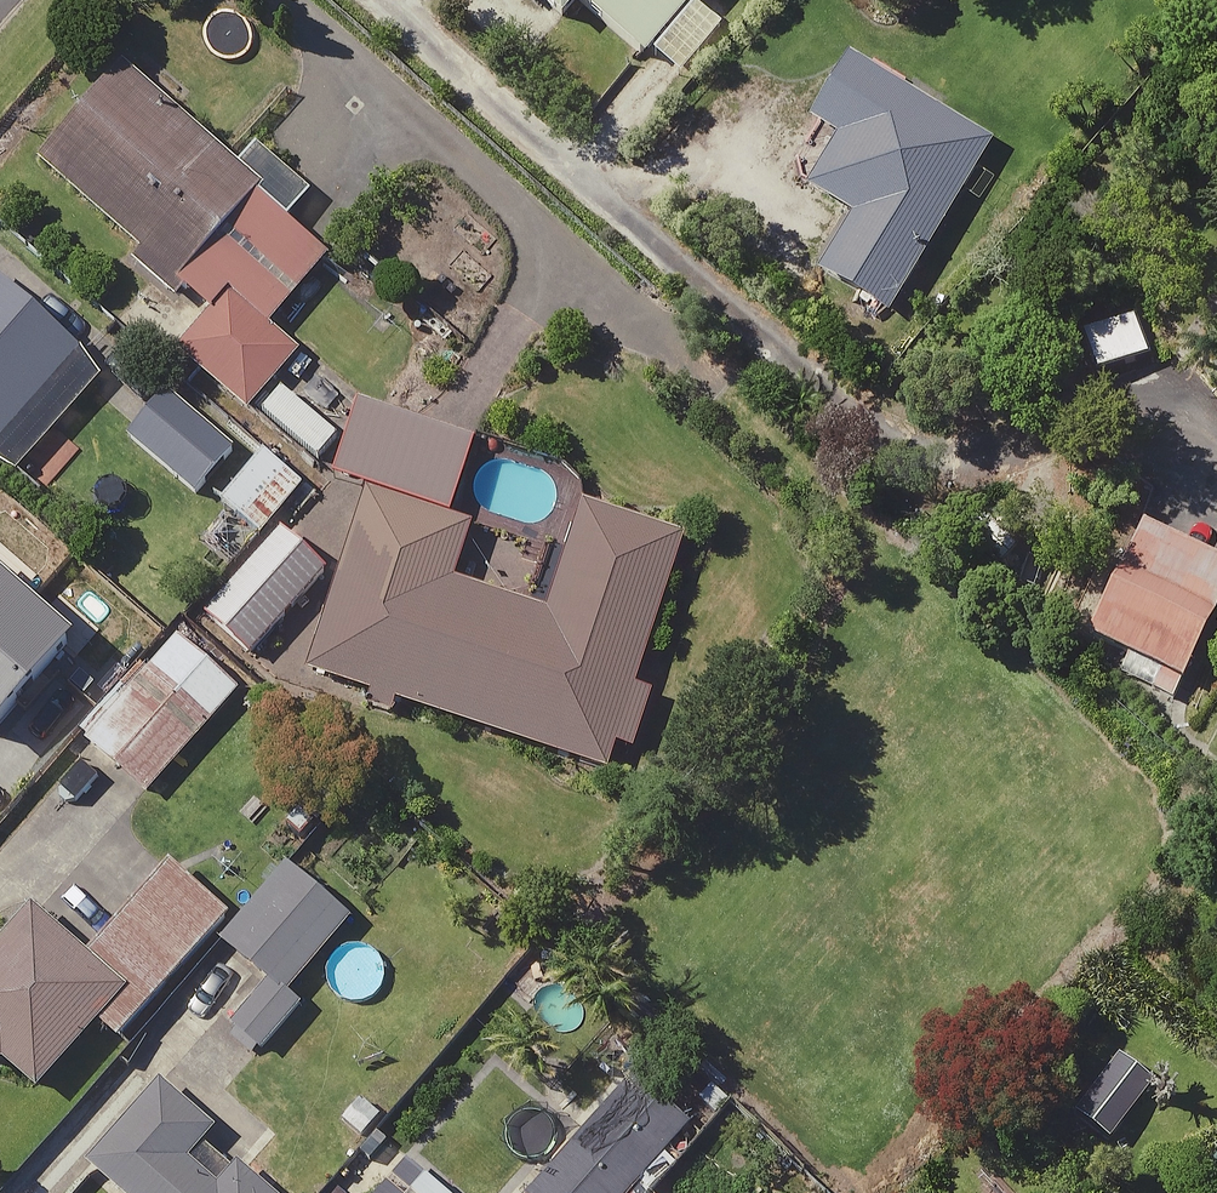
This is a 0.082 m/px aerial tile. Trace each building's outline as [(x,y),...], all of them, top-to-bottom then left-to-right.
[(724,28),(702,9),(710,0),(531,0),(563,26),(577,8),(645,64),(652,55),(682,79),(724,28)] [(997,143),(851,55),(809,124),(837,141),(806,192),(850,218),(816,275),(890,319),(997,143)] [(273,193),(124,65),(37,166),(139,254),(131,263),(178,303),(188,291),(267,201),(273,193)] [(332,257),(267,201),(188,291),(213,313),(231,293),(271,328),(332,257)] [(0,280),(0,448),(83,352),(0,280)] [(179,352),(250,414),(302,354),(271,328),(231,293),(213,313),(179,352)] [(1133,316),(1084,336),(1101,376),(1149,356),(1133,316)] [(234,454),(166,396),(129,438),(197,497),(234,454)] [(368,492),(450,519),(476,441),(360,403),(334,482),(368,492)] [(305,485),(266,451),(222,502),(261,536),(305,485)] [(307,676),(611,775),(621,747),(633,751),(659,674),(644,670),(687,538),(583,504),(548,612),(455,582),(472,527),(450,519),(368,492),(307,676)] [(1092,641),(1186,685),(1216,619),(1216,558),(1147,525),(1092,641)] [(327,571),(284,534),(210,620),(253,657),(327,571)] [(0,563),(0,751),(93,643),(0,563)] [(241,690),(178,637),(87,741),(150,795),(241,690)] [(354,921),(290,866),(223,943),(287,998),(354,921)] [(34,908),(0,948),(0,1072),(5,1066),(40,1096),(131,991),(34,908)] [(1155,1083),(1119,1057),(1076,1116),(1113,1142),(1155,1083)] [(530,1192),(630,1192),(694,1118),(636,1068),(530,1192)] [(165,1082),(89,1169),(117,1192),(275,1192),(240,1163),(222,1183),(192,1158),(218,1128),(165,1082)]
